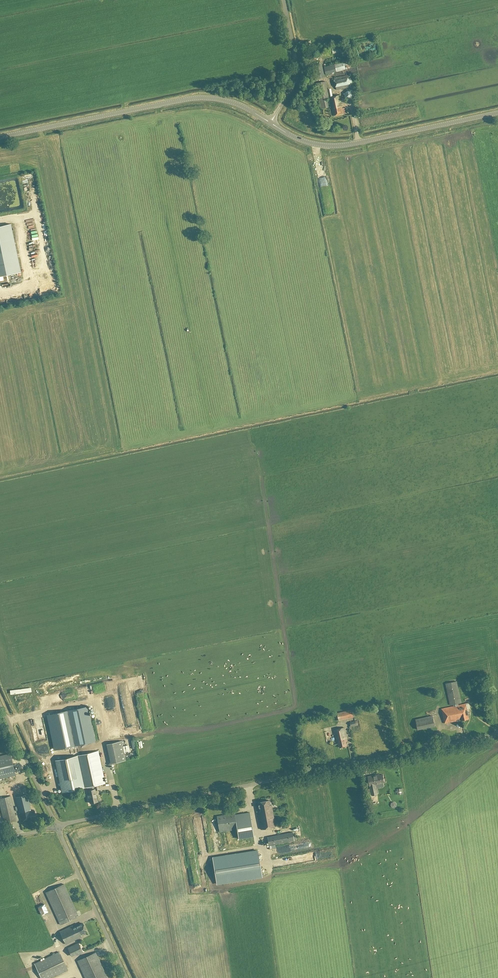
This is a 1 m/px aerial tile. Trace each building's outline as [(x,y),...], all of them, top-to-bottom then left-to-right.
[(331,46),(333,54),(347,50),(344,42),(331,46)] [(327,76),(327,74),(351,68),(349,60),(325,67),(325,69),(316,72),(316,69),(313,70),(315,78),(318,77),(318,79),(327,76)] [(332,80),(333,87),(335,87),(336,90),(352,87),(350,75),(334,78),(334,79),(332,80)] [(325,82),(316,83),(321,109),(328,108),(326,98),(329,97),(325,82)] [(329,95),(333,115),(341,114),(341,113),(346,112),(344,103),(338,105),(336,94),(329,95)] [(11,224),(0,226),(0,276),(21,272),(11,224)] [(466,704),(459,705),(458,704),(461,703),(457,681),(445,684),(450,706),(453,705),(453,706),(441,709),(444,724),(461,720),(469,719),(466,704)] [(352,710),(337,713),(339,721),(354,717),(352,710)] [(435,726),(433,716),(415,720),(417,730),(435,726)] [(73,726),(94,723),(94,718),(73,722),(73,726)] [(339,747),(347,746),(346,741),(347,741),(344,728),(330,731),(332,741),(338,740),(339,747)] [(121,741),(106,744),(111,764),(125,761),(121,741)] [(56,760),(62,792),(86,787),(90,803),(98,802),(95,790),(99,789),(98,785),(105,783),(98,751),(56,760)] [(15,775),(10,754),(0,756),(0,779),(15,775)] [(368,777),(372,795),(378,794),(375,784),(384,782),(383,775),(377,776),(377,775),(368,777)] [(31,811),(27,795),(15,797),(22,823),(27,821),(27,823),(36,821),(36,819),(34,810),(31,811)] [(10,796),(0,799),(0,804),(5,823),(16,820),(10,796)] [(259,811),(258,811),(257,811),(261,830),(275,827),(271,805),(270,806),(269,800),(257,802),(259,811)] [(238,839),(253,836),(250,813),(235,815),(235,814),(217,817),(219,832),(237,829),(238,839)] [(292,832),(267,837),(269,846),(294,841),(292,832)] [(217,884),(262,877),(257,851),(212,858),(217,884)] [(302,855),(288,856),(289,859),(289,864),(302,863),(302,855)] [(79,916),(64,884),(46,893),(60,925),(79,916)] [(43,915),(49,913),(45,902),(38,905),(43,915)] [(72,926),(60,932),(66,944),(82,937),(81,935),(87,932),(83,923),(73,928),(72,926)] [(68,948),(71,956),(77,954),(77,955),(83,952),(78,943),(68,948)] [(41,977),(50,977),(68,970),(59,952),(35,964),(41,977)] [(95,953),(77,961),(85,977),(107,977),(95,953)]
